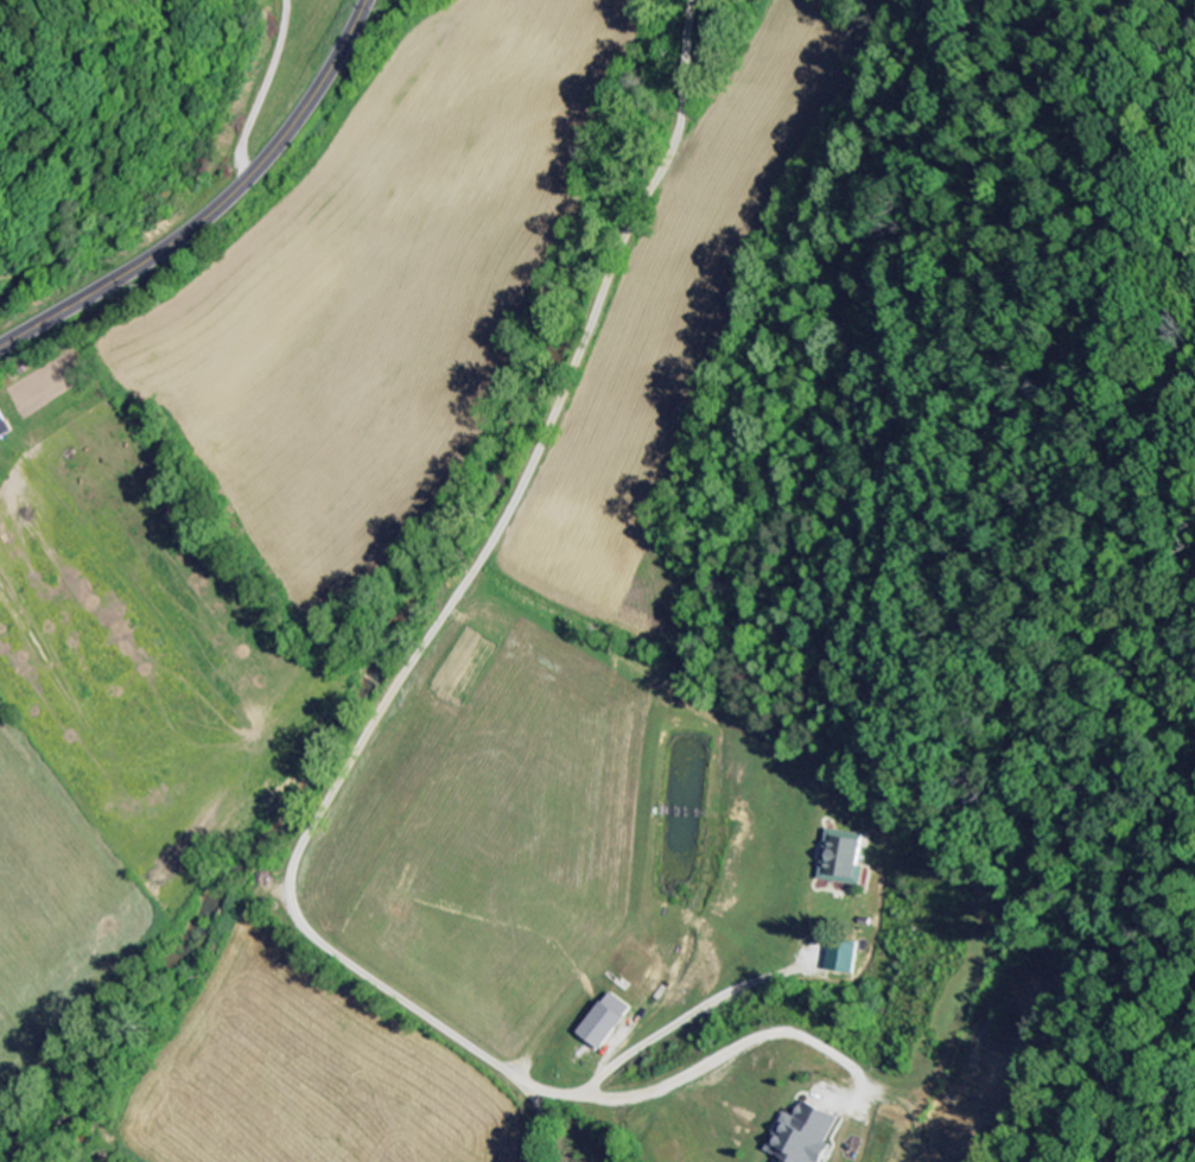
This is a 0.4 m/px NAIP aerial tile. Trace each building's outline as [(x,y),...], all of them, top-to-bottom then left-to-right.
[(860,887),(863,868),(857,868),(862,834),(829,830),(822,881),(860,887)] [(827,971),(852,975),(857,943),(833,939),(827,971)] [(599,1050),(631,1010),(610,993),(578,1033),(599,1050)] [(773,1152),(790,1160),(790,1161),(823,1161),(831,1145),(829,1144),(842,1118),(809,1102),(801,1117),(792,1112),(773,1152)]
